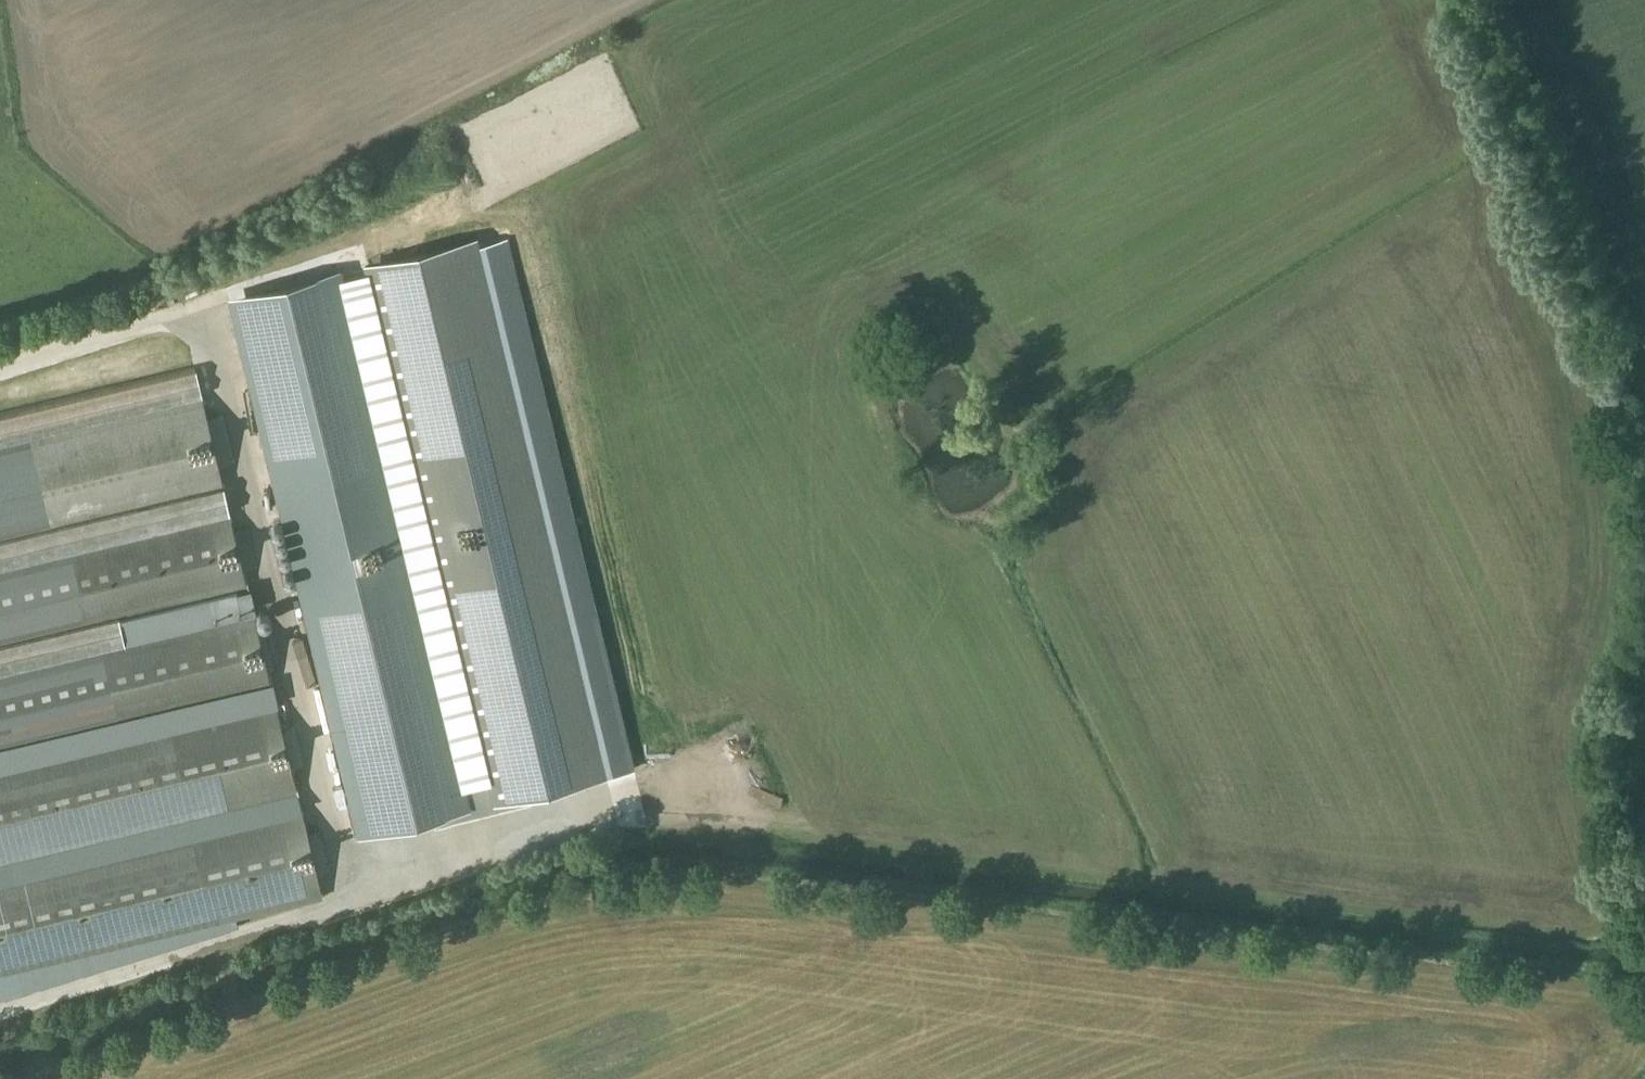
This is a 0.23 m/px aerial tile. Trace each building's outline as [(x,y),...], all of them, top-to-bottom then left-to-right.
[(469,252),(366,276),(490,779),(476,783),(484,814),(513,803),(507,788),(597,762),(469,252)] [(435,826),(484,814),(476,783),(464,786),(341,278),(233,305),(361,834),(432,816),(435,826)] [(225,485),(204,398),(0,448),(0,538),(225,485)] [(247,586),(229,513),(0,569),(0,643),(247,586)] [(247,586),(115,616),(122,644),(0,674),(0,746),(270,681),(253,612),(247,586)] [(295,786),(275,703),(0,770),(0,857),(295,786)] [(321,894),(301,811),(0,884),(0,971),(321,894)]
